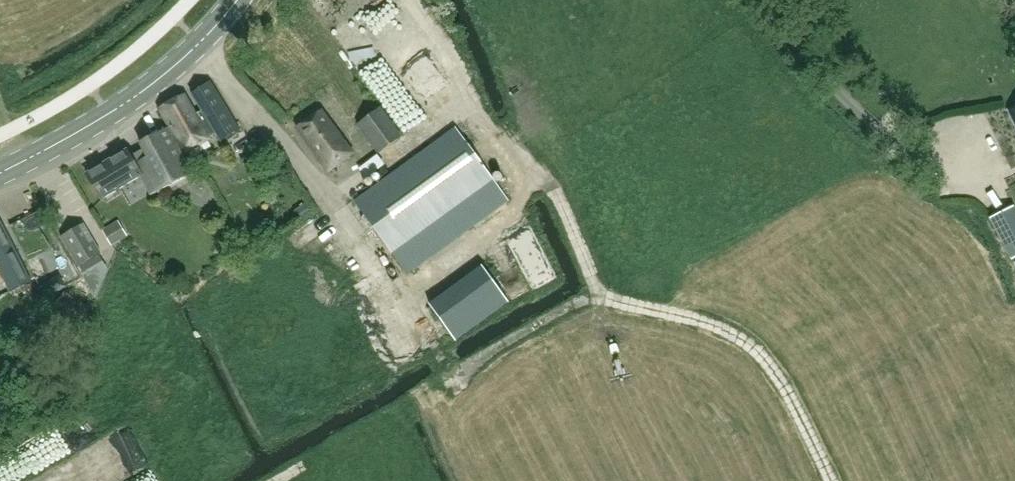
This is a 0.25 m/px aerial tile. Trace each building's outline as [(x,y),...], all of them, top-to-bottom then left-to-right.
[(425,90),(455,70),(409,0),(365,0),(425,90)] [(219,141),(240,128),(211,80),(190,92),(219,141)] [(184,153),(210,138),(184,93),(160,108),(184,153)] [(381,106),(356,124),(378,154),(401,136),(381,106)] [(329,171),(353,154),(344,141),(321,109),(297,126),(329,171)] [(455,127),(353,202),(406,274),(508,200),(455,127)] [(102,199),(146,172),(157,191),(192,173),(168,128),(140,142),(144,151),(131,157),(126,149),(86,173),(102,199)] [(377,155),(358,169),(366,178),(384,164),(377,155)] [(1012,204),(989,217),(1011,258),(1014,256),(1014,209),(1012,204)] [(31,280),(0,219),(0,272),(9,291),(25,283),(31,280)] [(101,253),(83,224),(62,237),(79,265),(101,253)] [(481,265),(429,304),(455,340),(508,301),(481,265)] [(152,453),(137,424),(26,480),(98,480),(152,453)]
